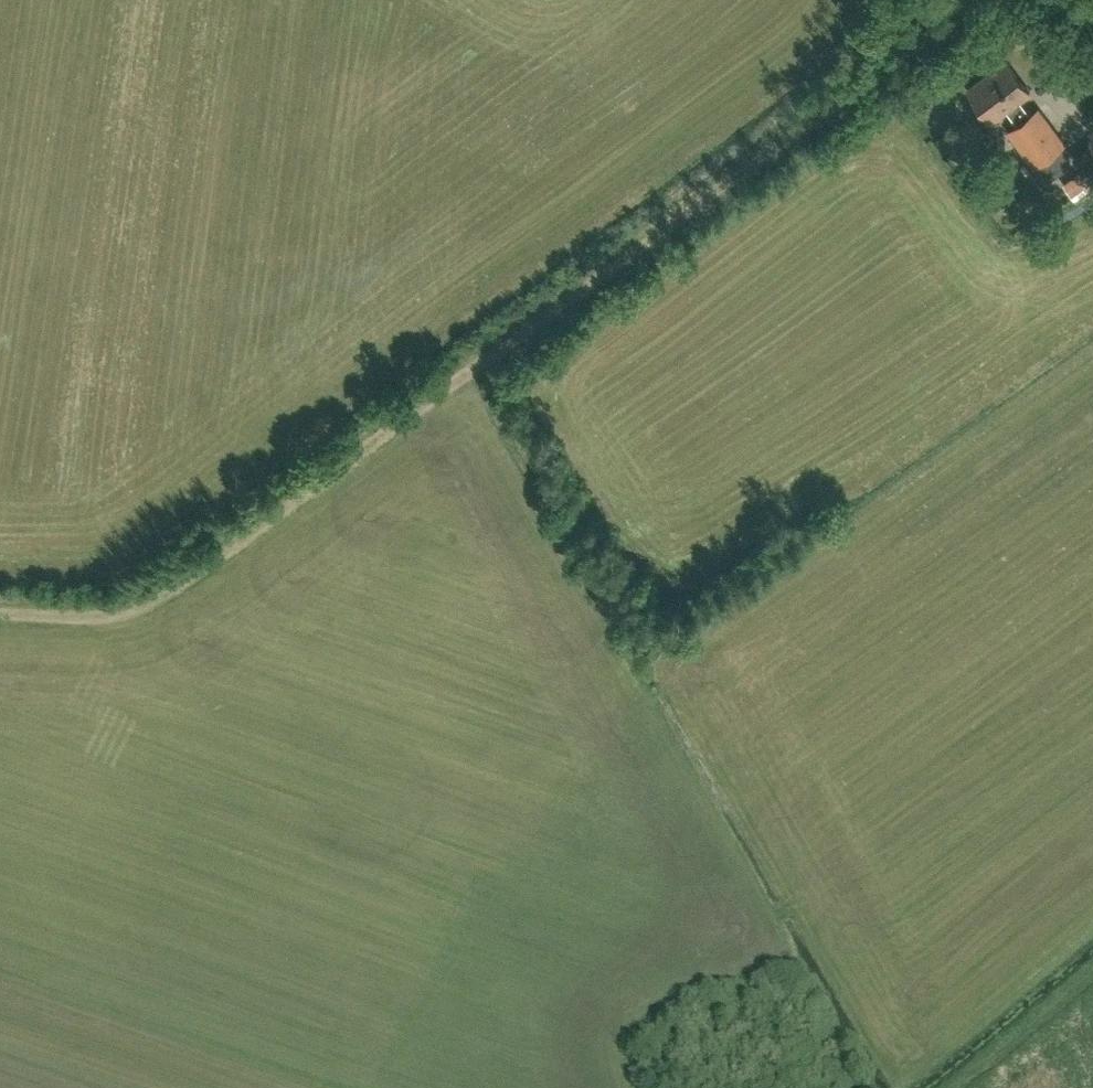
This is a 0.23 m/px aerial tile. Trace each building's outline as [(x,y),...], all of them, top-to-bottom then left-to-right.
[(1038,110),(1030,116),(1020,102),(1031,93),(1007,62),(968,91),(991,123),(1007,111),(1018,126),(1009,133),(1036,168),(1066,145),(1038,110)] [(1078,159),(1092,178),(1092,149),(1078,159)] [(1081,172),(1065,183),(1074,196),(1090,185),(1081,172)]
